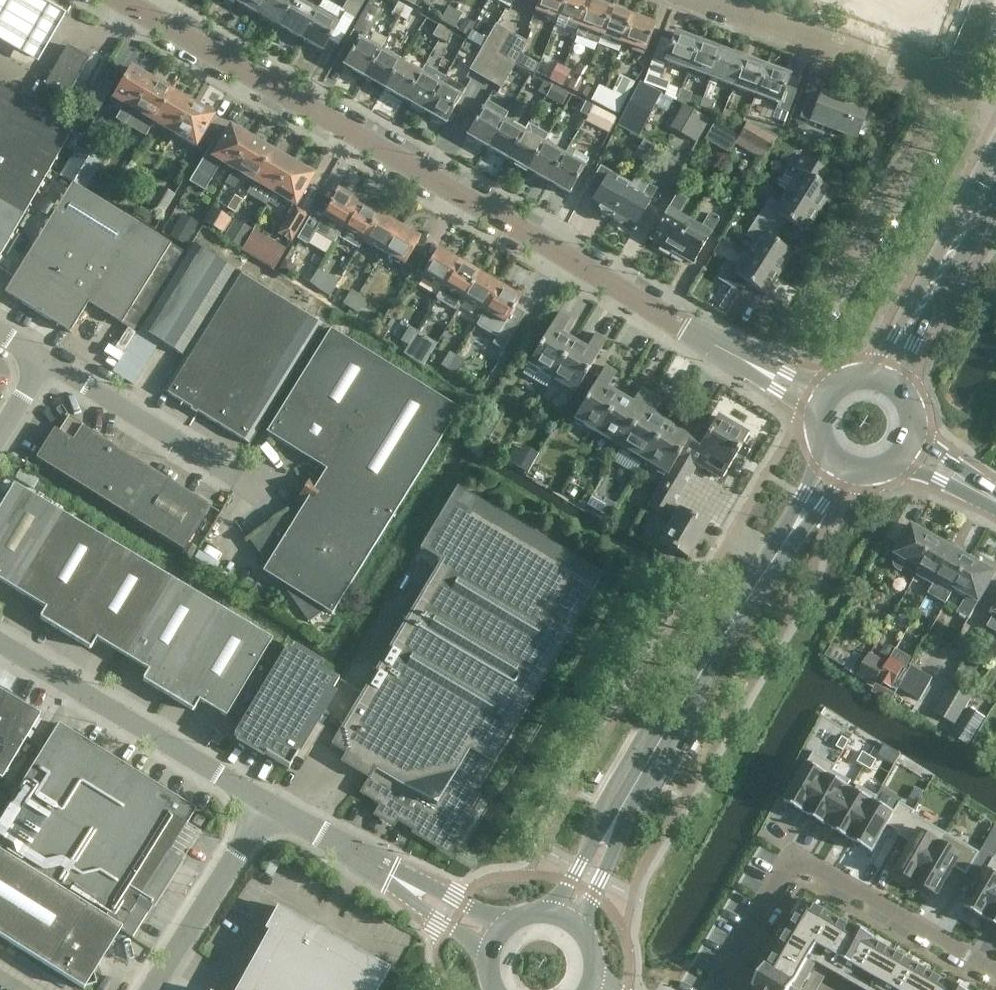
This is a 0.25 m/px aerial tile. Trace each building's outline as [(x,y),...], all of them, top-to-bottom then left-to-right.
[(36,66),(64,17),(34,0),(0,0),(0,45),(36,66)] [(266,0),(238,0),(237,2),(258,14),(266,0)] [(258,14),(280,26),(295,0),(266,0),(258,14)] [(280,26),(301,38),(317,12),(296,0),(295,0),(280,26)] [(354,18),(364,0),(348,0),(341,11),(354,18)] [(534,11),(557,19),(564,0),(538,0),(534,11)] [(557,19),(579,27),(589,0),(564,0),(557,19)] [(601,35),(611,8),(590,0),(589,0),(579,27),(575,36),(598,44),(601,35)] [(931,37),(937,21),(934,19),(941,0),(832,0),(931,37)] [(369,2),(353,30),(361,35),(344,65),(365,77),(380,51),(368,44),(371,38),(368,36),(382,10),(369,2)] [(399,17),(405,6),(398,2),(392,12),(399,17)] [(405,6),(399,17),(406,21),(413,10),(405,6)] [(447,24),(455,10),(448,6),(440,20),(447,24)] [(611,8),(601,35),(622,43),(632,16),(611,8)] [(455,10),(447,24),(454,28),(462,14),(455,10)] [(317,12),(301,38),(322,51),(338,24),(317,12)] [(632,16),(622,43),(645,52),(655,24),(632,16)] [(440,39),(446,29),(439,24),(432,35),(440,39)] [(470,32),(469,36),(467,40),(483,47),(494,53),(506,31),(496,25),(487,39),(470,32)] [(446,29),(440,39),(447,43),(453,33),(446,29)] [(494,53),(504,59),(516,37),(506,31),(494,53)] [(688,69),(698,41),(675,32),(665,60),(688,69)] [(534,62),(520,54),(527,43),(516,37),(504,59),(514,65),(514,64),(529,71),(534,62)] [(698,41),(688,69),(710,77),(721,49),(698,41)] [(45,85),(58,93),(66,98),(89,58),(68,45),(45,85)] [(494,53),(483,47),(470,69),(481,75),(494,53)] [(721,49),(710,77),(711,77),(700,106),(711,111),(714,102),(710,100),(718,80),(733,86),(743,57),(721,49)] [(380,51),(365,77),(385,89),(400,63),(380,51)] [(504,59),(494,53),(481,75),(491,81),(504,59)] [(743,57),(733,86),(755,94),(766,66),(743,57)] [(501,87),(514,65),(504,59),(491,81),(501,87)] [(652,61),(648,71),(643,83),(666,91),(669,82),(659,78),(664,65),(652,61)] [(400,63),(385,89),(405,100),(420,74),(400,63)] [(556,82),(564,68),(557,64),(549,79),(556,82)] [(420,74),(405,100),(426,112),(441,86),(445,78),(425,66),(420,74)] [(788,113),(796,90),(785,86),(789,74),(766,66),(755,94),(778,102),(776,108),(788,113)] [(112,98),(110,102),(120,108),(114,119),(125,125),(133,110),(151,81),(143,76),(145,73),(135,67),(133,71),(130,69),(112,98)] [(564,68),(556,82),(563,86),(571,71),(564,68)] [(606,89),(599,103),(619,113),(628,94),(628,95),(634,82),(620,75),(614,88),(612,91),(606,89)] [(441,86),(426,112),(445,123),(460,97),(465,89),(445,78),(441,86)] [(133,110),(125,125),(145,137),(153,122),(171,92),(169,91),(170,88),(160,82),(159,85),(151,81),(133,110)] [(546,96),(551,84),(543,81),(538,92),(546,96)] [(642,139),(658,107),(654,105),(661,93),(640,82),(617,126),(642,139)] [(568,93),(558,88),(551,84),(546,96),(562,104),(568,93)] [(599,103),(606,89),(598,85),(591,100),(599,103)] [(33,106),(0,87),(0,256),(73,129),(33,106)] [(692,93),(680,89),(677,98),(688,102),(692,93)] [(808,94),(800,117),(856,138),(866,107),(822,91),(819,98),(808,94)] [(171,92),(153,122),(175,134),(192,104),(188,102),(187,97),(177,92),(172,93),(171,92)] [(587,116),(593,105),(585,102),(580,112),(587,116)] [(192,104),(175,134),(195,146),(213,116),(212,115),(210,110),(203,107),(199,108),(192,104)] [(683,104),(669,127),(696,143),(709,120),(683,104)] [(585,122),(608,134),(609,134),(617,119),(599,109),(600,109),(593,105),(587,116),(588,116),(585,122)] [(482,110),(467,135),(488,147),(503,121),(482,110)] [(724,110),(721,119),(732,123),(735,114),(724,110)] [(503,121),(488,147),(508,159),(523,133),(503,121)] [(705,139),(728,153),(734,144),(739,136),(715,122),(705,139)] [(780,131),(750,123),(748,122),(739,136),(734,144),(764,160),(780,131)] [(220,161),(233,169),(234,169),(251,139),(243,134),(241,131),(236,128),(233,128),(230,126),(220,143),(214,140),(190,180),(203,188),(220,161)] [(523,133),(508,159),(528,170),(543,144),(523,133)] [(260,144),(251,139),(234,169),(233,169),(224,184),(234,190),(239,181),(249,187),(253,181),(271,151),(269,149),(268,146),(263,143),(260,144)] [(633,157),(643,163),(653,147),(643,141),(633,157)] [(543,144),(528,170),(548,182),(563,156),(543,144)] [(77,147),(60,176),(71,183),(85,191),(89,184),(97,171),(103,162),(100,161),(77,147)] [(271,151),(253,181),(273,193),(291,163),(283,157),(282,154),(276,151),(274,152),(271,151)] [(563,156),(548,182),(569,193),(589,159),(575,151),(570,160),(563,156)] [(836,194),(831,191),(832,190),(813,178),(820,168),(797,153),(785,172),(777,185),(785,190),(818,212),(825,201),(830,204),(836,194)] [(291,163),(273,193),(268,202),(276,206),(282,198),(292,204),(287,213),(290,214),(279,233),(291,240),(307,213),(295,205),(313,175),(309,173),(308,168),(302,164),(298,167),(291,163)] [(612,217),(629,188),(617,181),(618,178),(601,168),(588,190),(595,194),(589,204),(612,217)] [(97,171),(89,184),(85,191),(100,201),(113,180),(97,171)] [(71,183),(4,292),(69,332),(88,303),(137,224),(100,201),(85,191),(71,183)] [(629,188),(612,217),(634,229),(657,189),(648,184),(642,195),(629,188)] [(154,197),(168,205),(174,195),(160,187),(154,197)] [(315,231),(324,237),(334,243),(338,237),(343,228),(358,202),(337,189),(319,220),(310,214),(296,238),(307,245),(315,231)] [(758,216),(781,231),(787,221),(805,232),(818,212),(785,190),(777,203),(769,198),(758,216)] [(672,251),(689,222),(678,215),(687,199),(677,193),(651,239),(672,251)] [(168,205),(154,197),(150,204),(164,212),(168,205)] [(358,202),(343,228),(338,237),(358,248),(363,240),(379,213),(358,202)] [(136,214),(149,222),(153,215),(141,207),(136,214)] [(211,207),(203,221),(223,233),(231,218),(211,207)] [(379,213),(363,240),(384,252),(399,226),(379,213)] [(718,217),(710,213),(701,229),(689,222),(672,251),(693,263),(718,220),(716,219),(718,217)] [(185,246),(199,223),(182,214),(168,236),(185,246)] [(747,253),(778,274),(792,252),(774,241),(781,231),(758,216),(746,235),(755,240),(747,253)] [(223,239),(225,240),(240,250),(247,239),(248,236),(252,230),(233,220),(223,239)] [(137,224),(88,303),(136,333),(146,316),(185,253),(137,224)] [(399,226),(384,252),(404,264),(400,270),(409,276),(423,253),(414,249),(420,238),(399,226)] [(248,236),(247,239),(240,250),(255,258),(274,269),(286,248),(252,229),(252,230),(248,236)] [(249,444),(323,325),(191,243),(185,253),(146,316),(138,328),(183,355),(161,390),(249,444)] [(416,271),(442,286),(458,260),(437,248),(431,259),(425,255),(416,271)] [(778,274),(747,253),(739,265),(730,260),(718,279),(741,294),(748,283),(766,294),(778,274)] [(458,260),(442,286),(436,298),(457,311),(464,299),(480,273),(458,260)] [(302,278),(309,283),(318,269),(310,264),(302,278)] [(326,274),(318,269),(309,283),(317,287),(326,274)] [(480,273),(464,299),(484,311),(499,285),(480,273)] [(491,344),(499,349),(502,351),(511,336),(525,313),(514,307),(520,297),(499,285),(484,311),(475,325),(496,337),(491,344)] [(342,304),(350,308),(358,294),(351,290),(342,304)] [(350,308),(358,313),(366,299),(358,294),(350,308)] [(545,387),(550,378),(551,379),(574,341),(561,334),(571,318),(559,312),(522,373),(545,387)] [(389,329),(381,324),(375,334),(383,339),(389,329)] [(401,340),(408,345),(417,331),(409,326),(401,340)] [(285,513),(249,539),(308,621),(325,610),(331,614),(459,409),(330,329),(266,432),(325,469),(294,518),(285,513)] [(425,336),(417,331),(408,345),(416,350),(425,336)] [(575,393),(586,374),(607,340),(595,333),(586,349),(574,341),(551,379),(575,393)] [(448,370),(456,357),(449,352),(441,365),(448,370)] [(456,357),(448,370),(456,375),(464,361),(456,357)] [(597,433),(619,395),(607,388),(616,373),(605,366),(573,419),(597,433)] [(619,395),(597,433),(621,447),(652,394),(641,388),(632,403),(619,395)] [(652,394),(621,447),(643,460),(666,423),(653,415),(663,400),(652,394)] [(479,431),(489,438),(503,414),(493,408),(479,431)] [(67,415),(54,436),(39,460),(183,550),(210,507),(83,427),(84,425),(67,415)] [(666,423),(643,460),(666,474),(660,485),(678,496),(690,476),(673,465),(699,422),(686,415),(678,430),(666,423)] [(673,465),(690,476),(697,464),(721,479),(748,434),(717,416),(710,428),(699,422),(673,465)] [(514,449),(508,460),(527,471),(534,461),(514,449)] [(445,552),(331,743),(377,770),(365,791),(376,797),(374,801),(386,808),(384,812),(413,829),(446,849),(450,842),(472,808),(479,794),(476,792),(573,629),(570,628),(603,572),(477,497),(453,483),(437,510),(420,537),(445,552)] [(20,593),(66,516),(14,484),(0,507),(0,581),(20,593)] [(673,505),(678,496),(660,485),(649,504),(673,518),(659,542),(687,559),(708,525),(673,505)] [(66,516),(20,593),(45,608),(40,617),(40,619),(65,634),(117,547),(66,516)] [(903,566),(912,571),(916,573),(936,539),(912,525),(894,557),(893,561),(894,565),(896,569),(901,571),(903,566)] [(953,549),(936,539),(916,573),(934,584),(938,577),(937,577),(953,549)] [(117,547),(65,634),(89,649),(91,648),(96,639),(122,655),(169,578),(117,547)] [(954,587),(970,559),(953,549),(937,577),(938,577),(954,587)] [(995,573),(993,572),(970,559),(954,587),(967,594),(957,611),(969,618),(995,573)] [(169,578),(122,655),(148,670),(142,679),(143,681),(167,696),(220,609),(169,578)] [(220,609),(167,696),(191,711),(194,710),(199,701),(225,717),(272,640),(220,609)] [(986,628),(995,633),(995,611),(986,628)] [(294,753),(338,679),(285,647),(233,735),(288,768),(297,754),(294,753)] [(874,685),(878,679),(886,664),(870,654),(859,670),(857,675),(874,685)] [(890,657),(886,664),(878,679),(893,687),(905,665),(890,657)] [(920,699),(933,678),(912,665),(899,686),(920,699)] [(955,725),(962,713),(972,697),(950,684),(934,711),(941,716),(955,725)] [(1,779),(40,714),(0,690),(0,778),(1,779)] [(967,746),(971,740),(986,718),(969,707),(952,735),(967,746)] [(0,816),(0,853),(121,929),(120,929),(132,936),(180,861),(168,853),(196,809),(58,723),(0,816)] [(223,736),(215,732),(210,740),(219,745),(223,736)] [(836,747),(843,751),(849,741),(842,737),(836,747)] [(785,802),(805,814),(835,765),(813,752),(785,802)] [(863,752),(857,762),(864,766),(870,756),(863,752)] [(876,760),(870,756),(864,766),(871,770),(876,760)] [(851,788),(848,786),(851,781),(833,771),(836,766),(835,765),(805,814),(825,825),(828,827),(851,788)] [(832,829),(850,840),(876,796),(858,785),(855,790),(851,788),(828,827),(832,829)] [(898,836),(899,836),(914,811),(900,802),(894,812),(875,802),(878,796),(876,796),(850,840),(872,853),(888,826),(900,833),(898,836)] [(917,883),(946,833),(913,814),(915,811),(914,811),(899,836),(912,844),(896,871),(917,883)] [(985,842),(992,846),(995,840),(995,835),(991,832),(985,842)] [(979,852),(967,845),(946,833),(917,883),(938,895),(953,868),(966,875),(979,852)] [(83,988),(86,985),(96,983),(91,962),(101,960),(120,929),(121,929),(0,853),(0,936),(83,988)] [(280,862),(273,858),(265,872),(272,876),(280,862)] [(986,920),(995,903),(995,860),(993,858),(964,908),(986,920)] [(768,967),(766,966),(754,987),(756,988),(755,989),(965,989),(951,982),(950,984),(874,940),(875,938),(853,925),(851,927),(806,901),(778,949),(768,967)] [(986,920),(995,926),(995,903),(986,920)] [(389,969),(383,966),(334,938),(328,933),(326,931),(323,929),(320,928),(314,927),(277,906),(264,929),(268,931),(235,989),(378,989),(389,969)] [(700,983),(666,962),(659,973),(687,989),(696,989),(700,983)]
